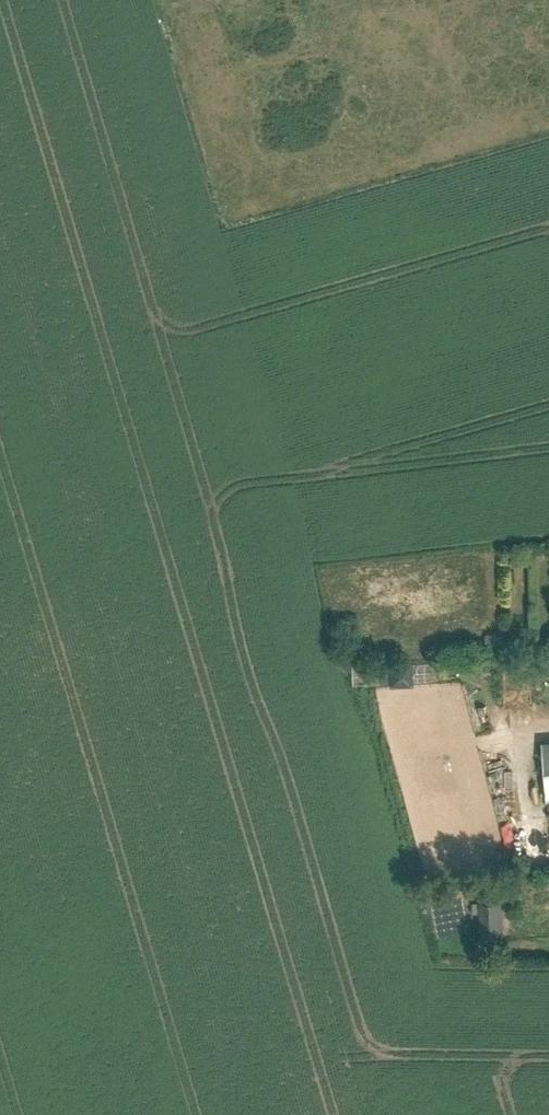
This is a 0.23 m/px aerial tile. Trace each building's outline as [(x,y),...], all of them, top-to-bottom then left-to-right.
[(501,901),(475,902),(477,942),(503,940),(501,901)]
